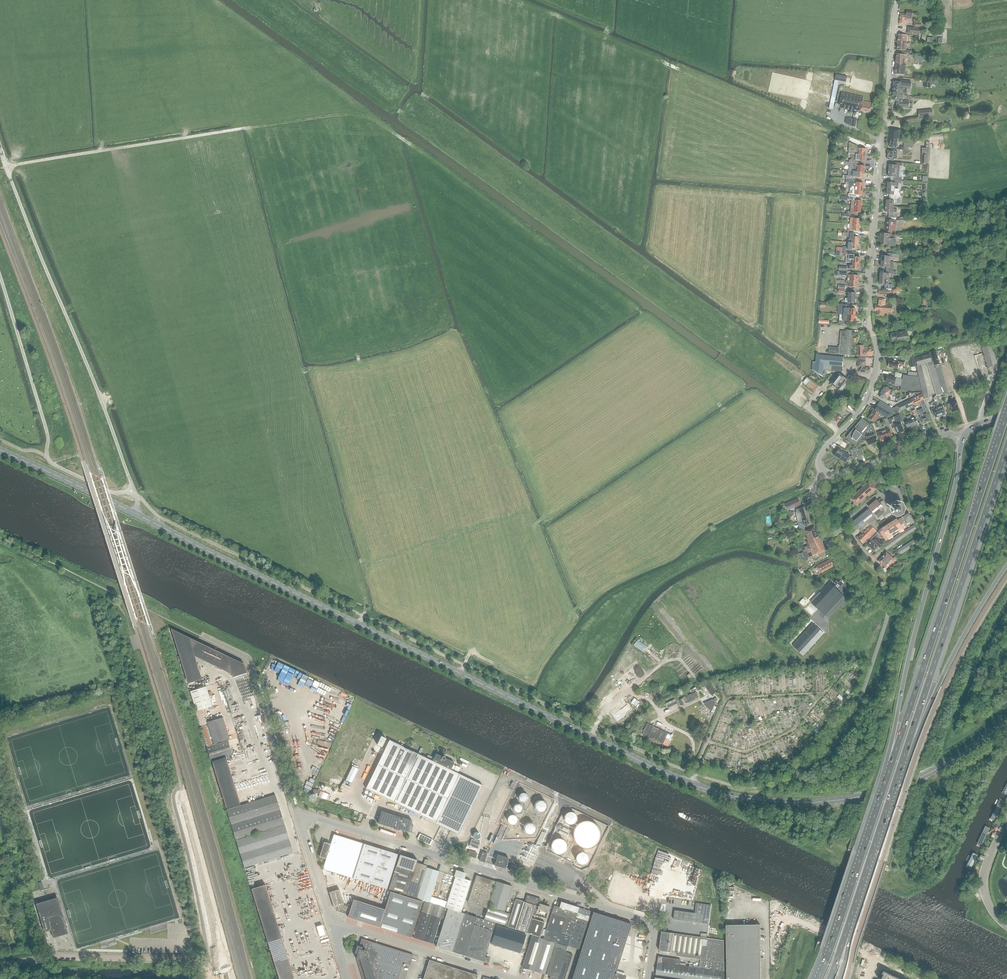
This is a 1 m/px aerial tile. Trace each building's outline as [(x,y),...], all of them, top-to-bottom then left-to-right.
[(905,20),(908,20),(912,21),(913,12),(906,11),(906,15),(900,14),(899,24),(905,26),(905,20)] [(920,28),(921,23),(914,22),(913,27),(915,27),(915,28),(907,27),(907,33),(919,35),(919,28),(917,28),(917,27),(920,28)] [(897,43),(907,44),(907,36),(898,35),(897,43)] [(906,51),(907,44),(897,43),(896,50),(901,51),(901,53),(910,54),(914,54),(914,52),(906,51)] [(906,55),(896,54),(895,65),(905,66),(906,55)] [(895,65),(894,74),(904,75),(905,66),(895,65)] [(894,83),(893,91),(899,92),(899,94),(903,94),(903,93),(906,94),(907,89),(910,89),(911,83),(901,82),(900,83),(894,83)] [(899,92),(893,91),(892,100),(897,100),(896,105),(900,105),(900,107),(908,108),(908,107),(909,107),(909,104),(909,102),(904,101),(902,100),(903,94),(899,94),(899,92)] [(843,93),(839,108),(856,112),(856,111),(870,114),(872,104),(862,101),(863,97),(847,94),(843,93)] [(931,109),(918,110),(918,117),(932,116),(931,109)] [(890,141),(889,147),(896,148),(896,142),(899,142),(900,130),(888,129),(887,141),(890,141)] [(888,151),(887,159),(893,160),(893,159),(896,159),(896,151),(888,151)] [(857,163),(858,160),(865,161),(865,156),(851,154),(852,159),(849,160),(849,162),(857,163)] [(864,173),(864,166),(858,165),(858,163),(859,163),(849,162),(849,165),(852,166),(852,169),(853,169),(853,172),(864,173)] [(892,177),(891,181),(901,182),(902,178),(899,177),(899,172),(888,172),(888,177),(892,177)] [(851,188),(862,189),(863,183),(856,182),(856,183),(854,182),(854,180),(853,179),(846,179),(846,182),(849,182),(848,188),(851,188)] [(901,184),(901,182),(891,181),(891,183),(887,182),(887,189),(900,190),(901,190),(898,189),(898,183),(901,184)] [(862,189),(851,188),(851,190),(850,189),(850,194),(848,193),(848,196),(849,196),(849,197),(858,198),(859,195),(862,195),(862,189)] [(901,199),(901,195),(897,195),(898,192),(900,190),(887,189),(886,194),(891,195),(891,198),(901,199)] [(858,198),(849,197),(849,199),(851,200),(851,206),(861,206),(861,201),(858,200),(858,198)] [(891,198),(891,200),(886,200),(885,206),(893,207),(894,203),(897,204),(897,201),(901,201),(901,199),(891,198)] [(860,212),(861,206),(851,206),(850,211),(848,211),(846,211),(846,214),(857,215),(857,212),(860,212)] [(893,209),(893,207),(885,206),(885,212),(889,212),(888,217),(888,218),(889,218),(897,219),(897,218),(896,218),(894,218),(895,213),(897,213),(897,209),(893,209)] [(899,221),(906,221),(906,217),(901,217),(900,218),(897,218),(897,219),(889,218),(888,218),(888,220),(886,220),(885,231),(895,231),(896,221),(899,222),(899,221)] [(859,231),(859,225),(849,225),(849,228),(848,228),(847,233),(843,232),(843,233),(855,234),(855,233),(853,233),(853,230),(859,231)] [(854,237),(855,234),(843,233),(842,236),(848,236),(848,242),(852,243),(851,243),(858,244),(858,237),(854,237)] [(895,247),(896,235),(881,233),(880,244),(891,245),(891,246),(895,247)] [(851,263),(859,264),(860,257),(854,257),(855,252),(843,251),(843,256),(846,256),(845,262),(851,263)] [(888,253),(888,256),(881,256),(881,262),(891,263),(894,263),(894,262),(890,262),(891,257),(899,258),(899,254),(888,253)] [(887,267),(887,271),(893,271),(894,263),(891,263),(881,262),(880,267),(887,267)] [(893,271),(887,271),(887,273),(880,273),(879,279),(889,279),(889,273),(893,274),(893,271)] [(879,284),(885,284),(884,288),(890,289),(890,290),(892,290),(896,287),(896,286),(892,286),(892,284),(888,284),(889,279),(879,279),(879,284)] [(845,299),(845,301),(845,302),(848,302),(855,303),(855,293),(848,293),(848,298),(845,298),(845,299)] [(879,298),(878,305),(875,305),(875,310),(877,311),(877,315),(884,316),(884,312),(891,313),(892,306),(885,305),(885,299),(879,298)] [(851,305),(840,304),(839,314),(843,314),(855,315),(855,309),(851,308),(851,305)] [(843,314),(843,321),(839,320),(838,324),(847,324),(847,321),(854,322),(855,315),(843,314)] [(850,356),(852,330),(845,330),(845,331),(840,331),(839,348),(829,347),(828,354),(843,355),(850,356)] [(895,333),(890,334),(891,342),(897,341),(897,344),(908,342),(907,331),(895,333)] [(873,354),(873,350),(871,349),(871,348),(864,348),(864,350),(863,350),(863,349),(863,346),(858,346),(858,357),(863,357),(863,355),(863,354),(864,354),(865,356),(871,356),(871,355),(873,354)] [(935,350),(930,352),(934,365),(939,364),(935,350)] [(932,362),(929,353),(915,358),(917,366),(922,365),(927,363),(932,362)] [(843,357),(828,356),(816,355),(814,371),(822,376),(824,377),(825,374),(822,374),(823,370),(842,372),(843,357)] [(866,361),(862,360),(859,359),(857,366),(860,367),(858,371),(869,374),(870,368),(864,367),(866,361)] [(904,365),(904,360),(899,359),(898,362),(889,361),(888,367),(897,368),(898,364),(904,365)] [(902,379),(896,378),(886,375),(885,382),(894,385),(901,386),(902,379)] [(903,375),(902,379),(901,386),(900,389),(912,393),(920,392),(922,392),(918,377),(905,376),(903,375)] [(830,383),(831,384),(838,390),(846,380),(841,376),(836,376),(830,383)] [(806,377),(802,383),(813,392),(818,386),(806,377)] [(881,391),(890,395),(892,395),(894,390),(892,390),(892,389),(883,386),(881,391)] [(889,397),(890,395),(881,391),(879,396),(888,400),(890,401),(891,398),(889,397)] [(910,399),(913,405),(924,400),(922,392),(920,392),(912,393),(908,392),(907,395),(908,395),(910,399)] [(913,405),(910,399),(903,403),(906,409),(913,405)] [(955,399),(953,400),(952,399),(950,399),(951,403),(949,403),(949,404),(947,404),(948,407),(950,407),(951,412),(952,411),(953,412),(954,411),(958,410),(956,401),(955,399)] [(868,418),(874,422),(875,421),(880,414),(887,418),(890,416),(894,409),(879,401),(874,410),(873,409),(868,418)] [(934,402),(936,408),(940,417),(946,414),(942,405),(938,406),(938,405),(938,404),(937,401),(934,402)] [(934,419),(940,417),(936,408),(934,402),(932,403),(934,408),(931,409),(934,419)] [(906,409),(903,403),(895,406),(898,412),(906,409)] [(920,418),(922,423),(925,421),(925,422),(929,420),(926,412),(924,407),(920,409),(921,410),(918,412),(920,417),(920,418)] [(903,431),(900,422),(902,421),(899,415),(894,417),(897,423),(893,425),(897,434),(900,432),(901,432),(902,432),(903,431)] [(910,415),(908,416),(913,427),(918,425),(915,417),(912,418),(910,415)] [(907,429),(913,427),(908,416),(906,417),(907,420),(904,421),(907,429)] [(862,418),(861,419),(854,428),(863,436),(871,426),(862,418)] [(877,433),(880,441),(886,439),(882,427),(879,421),(874,423),(876,428),(879,427),(879,429),(880,429),(881,431),(877,433)] [(884,426),(882,427),(886,439),(892,436),(889,428),(885,430),(884,426)] [(846,438),(850,442),(855,445),(863,436),(854,428),(846,438)] [(871,444),(877,442),(874,436),(872,432),(865,435),(866,439),(868,445),(869,445),(871,445),(871,444)] [(834,456),(839,459),(840,459),(844,452),(845,450),(840,447),(838,445),(834,452),(833,452),(835,454),(834,456)] [(849,455),(844,452),(840,459),(845,462),(846,460),(848,461),(849,460),(864,455),(861,449),(858,450),(857,447),(849,450),(851,456),(850,456),(849,456),(849,455)] [(866,497),(867,497),(877,488),(872,483),(870,484),(868,482),(860,489),(850,499),(857,506),(866,497)] [(869,507),(875,514),(883,508),(876,500),(869,507)] [(902,504),(901,504),(898,503),(898,502),(897,502),(897,503),(893,504),(893,505),(892,508),(891,508),(891,509),(892,509),(893,513),(894,513),(897,514),(897,515),(898,515),(898,514),(902,513),(903,512),(902,512),(903,509),(904,509),(904,508),(903,508),(902,504)] [(803,521),(810,518),(809,513),(809,510),(808,510),(806,510),(804,507),(800,509),(796,509),(796,512),(800,513),(803,520),(803,521)] [(857,529),(858,529),(861,533),(857,537),(863,543),(865,540),(867,542),(876,533),(877,532),(872,527),(874,526),(872,522),(876,519),(871,512),(868,515),(865,517),(863,519),(860,521),(857,524),(854,526),(857,529)] [(882,529),(883,530),(880,532),(885,541),(914,522),(909,514),(897,521),(896,520),(882,529)] [(798,525),(804,523),(805,527),(812,524),(810,518),(803,521),(803,520),(797,522),(798,525)] [(811,537),(817,534),(815,528),(814,527),(805,531),(807,538),(806,538),(807,541),(806,541),(807,546),(804,547),(802,543),(799,544),(801,549),(803,552),(809,549),(809,548),(814,546),(811,537)] [(878,547),(880,548),(883,544),(877,538),(879,536),(876,533),(867,542),(865,543),(874,551),(878,547)] [(819,539),(817,534),(811,537),(814,546),(809,548),(809,549),(803,552),(806,559),(812,556),(817,554),(817,556),(826,552),(825,550),(821,541),(819,539)] [(882,565),(883,566),(886,569),(892,562),(893,563),(895,561),(897,558),(898,559),(901,555),(897,550),(893,553),(895,556),(893,558),(890,556),(882,565)] [(878,561),(882,565),(890,556),(886,552),(878,561)] [(832,565),(833,564),(831,560),(829,561),(829,560),(816,566),(819,572),(822,571),(822,572),(833,567),(832,565)] [(831,580),(810,602),(811,602),(805,608),(811,615),(817,609),(825,616),(843,596),(837,590),(843,583),(837,578),(833,582),(831,580)] [(812,623),(792,645),(804,656),(824,634),(812,623)] [(171,626),(188,681),(202,676),(195,654),(232,672),(233,675),(247,671),(244,661),(171,626)] [(312,691),(318,693),(323,682),(316,680),(312,691)] [(709,682),(705,686),(712,695),(716,692),(709,682)] [(206,746),(213,744),(205,719),(204,719),(203,714),(204,714),(203,709),(211,706),(205,686),(189,691),(195,711),(194,712),(199,726),(200,726),(206,746)] [(698,697),(696,692),(683,698),(686,703),(698,697)] [(711,711),(715,703),(712,700),(704,704),(711,711)] [(613,718),(620,723),(631,708),(624,703),(613,718)] [(213,744),(228,739),(222,717),(206,722),(213,744)] [(668,733),(647,723),(642,734),(663,744),(668,733)] [(668,746),(673,735),(668,733),(663,744),(668,746)] [(382,747),(386,738),(381,736),(377,744),(382,747)] [(210,761),(231,755),(232,754),(227,740),(206,747),(210,761)] [(389,740),(366,789),(458,834),(482,785),(459,774),(450,770),(454,763),(436,754),(433,761),(389,740)] [(212,761),(227,807),(241,803),(227,756),(212,761)] [(350,782),(357,767),(351,765),(344,779),(350,782)] [(300,771),(292,773),(294,779),(302,777),(300,771)] [(528,799),(528,797),(528,795),(527,794),(527,793),(526,793),(525,792),(523,792),(522,792),(521,793),(520,794),(519,795),(519,796),(519,797),(519,799),(520,800),(520,801),(522,802),(524,802),(525,802),(526,801),(527,800),(528,799)] [(274,794),(273,795),(226,810),(235,839),(283,824),(274,794)] [(1000,797),(989,819),(994,821),(1004,799),(1000,797)] [(545,808),(545,806),(545,804),(544,803),(544,802),(543,802),(542,801),(540,801),(539,801),(538,802),(537,803),(536,804),(536,805),(536,806),(536,808),(536,809),(537,810),(539,811),(541,811),(542,811),(543,810),(544,809),(545,808)] [(409,825),(410,821),(380,811),(376,823),(407,833),(407,832),(409,825)] [(576,820),(576,818),(576,817),(576,816),(575,814),(573,813),(572,813),(571,812),(569,812),(567,813),(566,814),(565,816),(565,817),(565,818),(565,819),(565,820),(566,821),(567,822),(568,823),(570,824),(572,823),(573,823),(574,822),(575,822),(575,821),(576,820)] [(599,837),(600,834),(599,831),(598,829),(597,826),(596,825),(593,823),(591,822),(589,821),(586,821),(584,821),(582,822),(579,823),(577,825),(575,826),(575,828),(574,829),(573,832),(573,834),(573,837),(574,839),(575,842),(577,844),(580,846),(582,846),(584,847),(587,847),(590,847),(593,846),(594,845),(596,843),(598,841),(599,839),(599,837)] [(534,831),(534,829),(534,827),(533,825),(531,824),(530,823),(528,823),(528,824),(526,825),(525,826),(524,826),(524,828),(524,829),(524,831),(525,832),(526,833),(527,834),(528,834),(529,834),(531,834),(533,832),(534,831)] [(287,835),(284,825),(235,840),(238,851),(287,835)] [(985,828),(977,846),(981,848),(988,829),(985,828)] [(535,845),(539,847),(546,833),(542,831),(535,845)] [(420,833),(417,839),(430,845),(433,840),(420,833)] [(322,869),(358,880),(369,845),(363,844),(333,834),(330,844),(324,842),(319,856),(325,858),(322,869)] [(292,852),(287,835),(238,851),(243,867),(292,852)] [(564,845),(564,844),(564,843),(564,841),(563,840),(562,839),(561,838),(560,837),(558,837),(557,837),(555,837),(553,838),(552,839),(551,840),(550,842),(550,843),(550,844),(550,846),(551,847),(551,848),(552,849),(554,850),(555,851),(556,851),(558,851),(560,850),(561,850),(562,849),(563,848),(564,847),(564,845)] [(397,854),(369,845),(358,880),(386,889),(397,854)] [(587,859),(588,857),(587,856),(587,855),(586,853),(584,852),(582,851),(581,851),(580,852),(578,852),(577,854),(576,854),(576,856),(576,858),(576,860),(577,861),(577,862),(579,863),(580,863),(582,863),(584,863),(586,861),(587,860),(587,859)] [(973,852),(965,869),(970,871),(978,854),(973,852)] [(399,854),(388,890),(406,895),(415,865),(416,862),(417,860),(399,854)] [(508,858),(497,855),(494,865),(509,870),(512,863),(507,861),(508,858)] [(416,898),(426,867),(426,865),(428,860),(424,859),(423,864),(416,862),(415,865),(406,895),(416,898)] [(438,871),(426,867),(416,898),(424,901),(429,902),(438,871)] [(486,908),(494,881),(475,875),(467,902),(486,908)] [(461,909),(470,881),(455,876),(446,905),(461,909)] [(511,886),(496,881),(488,906),(504,911),(511,886)] [(280,978),(287,978),(295,976),(265,883),(251,887),(280,978)] [(328,892),(333,908),(336,907),(337,911),(348,914),(350,907),(343,905),(343,904),(339,889),(328,892)] [(379,927),(395,932),(400,934),(410,937),(421,901),(407,897),(390,892),(384,909),(379,927)] [(516,899),(507,927),(514,929),(526,933),(539,937),(544,922),(531,918),(533,912),(536,913),(537,910),(547,913),(549,907),(539,903),(540,899),(526,895),(524,902),(516,899)] [(384,909),(353,899),(351,907),(348,914),(347,917),(379,927),(384,909)] [(52,911),(49,912),(45,901),(36,903),(44,932),(47,931),(51,930),(53,938),(68,933),(64,921),(61,910),(58,911),(58,912),(53,914),(52,911)] [(421,912),(440,918),(444,919),(447,908),(429,902),(424,901),(421,912)] [(578,907),(560,902),(559,907),(553,905),(543,938),(566,945),(580,950),(588,922),(590,917),(576,912),(578,907)] [(675,910),(673,919),(708,924),(711,905),(696,903),(695,913),(675,910)] [(725,918),(734,918),(734,905),(725,905),(725,918)] [(510,914),(488,907),(484,919),(506,926),(510,914)] [(435,946),(452,951),(464,913),(447,908),(444,919),(435,946)] [(413,937),(432,943),(440,918),(421,912),(413,937)] [(626,976),(615,973),(631,924),(593,912),(592,912),(577,961),(571,978),(625,978),(626,976)] [(452,951),(464,955),(476,917),(464,913),(452,951)] [(483,961),(484,957),(492,931),(495,923),(476,917),(464,955),(483,961)] [(760,924),(726,925),(727,978),(761,978),(760,924)] [(520,953),(525,935),(496,926),(491,944),(520,953)] [(660,941),(724,950),(723,940),(661,932),(660,941)] [(544,974),(545,974),(554,943),(544,939),(531,935),(521,967),(534,971),(544,974)] [(404,952),(361,939),(359,946),(356,945),(354,953),(356,954),(355,958),(360,959),(366,978),(398,978),(403,963),(409,965),(412,955),(404,952)] [(677,956),(701,959),(724,963),(724,950),(660,941),(659,950),(678,953),(677,956)] [(555,943),(555,944),(554,947),(566,951),(567,947),(555,943)] [(549,978),(564,978),(572,954),(565,952),(566,951),(554,947),(546,974),(550,976),(549,978)] [(655,977),(669,978),(724,978),(724,963),(701,959),(700,968),(679,965),(680,959),(658,956),(655,977)] [(429,960),(423,978),(476,978),(477,975),(429,960)] [(882,974),(883,974),(882,976),(881,978),(900,978),(883,971),(882,974)]
